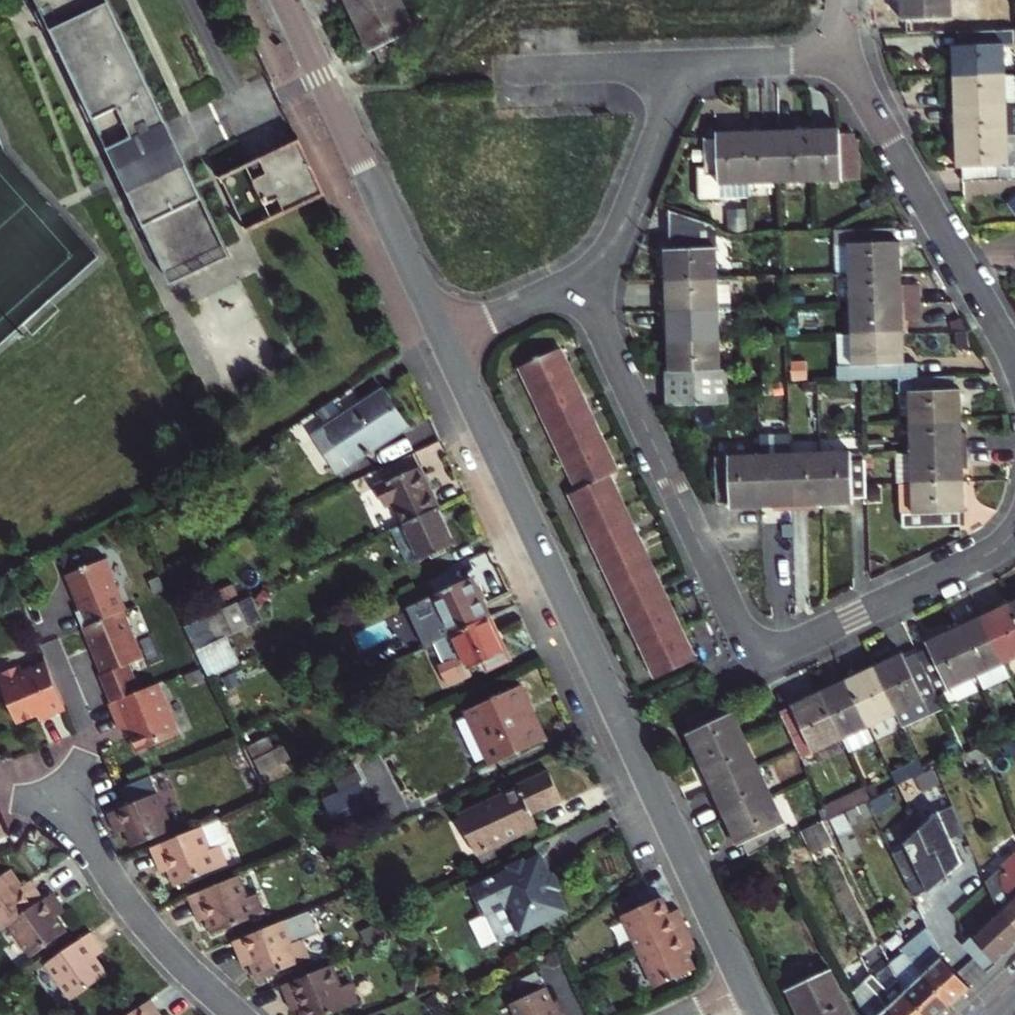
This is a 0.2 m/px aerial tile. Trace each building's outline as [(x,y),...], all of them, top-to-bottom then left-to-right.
[(175,291),(231,265),(106,0),(39,0),(175,291)] [(400,0),(346,0),(354,21),(400,0)] [(403,0),(400,0),(354,21),(369,53),(375,50),(380,60),(413,45),(407,33),(416,29),(403,0)] [(903,34),(946,32),(945,17),(966,16),(965,0),(902,0),(903,34)] [(956,78),(1006,76),(1006,45),(1014,45),(1014,41),(1014,29),(1009,30),(959,32),(959,43),(955,43),(956,78)] [(950,89),(950,107),(1008,105),(1006,76),(956,78),(956,89),(950,89)] [(957,124),(957,137),(1009,135),(1008,105),(950,107),(951,125),(957,124)] [(796,124),(778,125),(780,181),(810,180),(808,129),(796,129),(796,124)] [(780,181),(778,125),(759,126),(759,131),(748,131),(750,182),(780,181)] [(808,129),(810,180),(840,179),(840,171),(854,171),(853,132),(839,133),(839,128),(808,129)] [(716,132),(716,137),(702,137),(703,170),(697,170),(698,198),(750,197),(750,182),(748,131),(716,132)] [(957,137),(958,166),(963,166),(963,181),(1014,180),(1014,135),(1009,135),(957,137)] [(304,142),(282,152),(306,202),(328,193),(304,142)] [(282,152),(253,165),(277,216),(306,202),(282,152)] [(253,165),(226,178),(250,229),(277,216),(253,165)] [(679,236),(696,235),(695,224),(679,225),(679,236)] [(834,274),(850,273),(901,271),(900,241),(895,241),(894,227),(832,230),(834,274)] [(664,249),(665,279),(716,278),(715,234),(696,235),(679,236),(669,236),(670,249),(664,249)] [(769,273),(783,273),(783,261),(769,262),(769,273)] [(850,273),(851,304),(918,301),(918,284),(901,285),(901,271),(850,273)] [(662,292),(662,310),(718,308),(729,308),(728,277),(716,278),(665,279),(666,292),(662,292)] [(852,334),(903,332),(903,319),(909,319),(919,319),(918,301),(851,304),(852,334)] [(718,308),(662,310),(663,328),(667,328),(668,341),(719,339),(718,308)] [(798,318),(785,318),(785,336),(798,336),(798,318)] [(838,380),(862,379),(899,377),(918,376),(918,360),(904,361),(903,332),(852,334),(853,366),(838,366),(838,380)] [(728,403),(728,382),(727,370),(720,370),(719,339),(668,341),(669,370),(664,370),(666,405),(728,403)] [(520,366),(531,391),(571,373),(560,348),(520,366)] [(595,549),(597,554),(603,567),(622,607),(630,626),(650,670),(654,678),(694,660),(610,475),(617,472),(571,373),(531,391),(534,397),(545,422),(554,442),(574,485),(576,490),(569,493),(576,508),(595,549)] [(910,392),(911,422),(962,420),(961,388),(955,389),(955,375),(918,376),(899,377),(900,392),(910,392)] [(352,462),(370,450),(368,448),(387,435),(389,438),(408,426),(385,392),(365,405),(353,387),(318,410),(352,462)] [(911,422),(912,452),(967,450),(967,431),(962,431),(962,420),(911,422)] [(896,482),(902,482),(964,480),(964,468),(968,468),(967,450),(912,452),(896,452),(896,482)] [(850,451),(820,452),(822,504),(851,503),(851,497),(867,497),(866,483),(865,459),(850,460),(850,451)] [(820,452),(789,453),(791,510),(810,510),(810,505),(822,504),(820,452)] [(789,453),(760,454),(762,506),(774,506),(774,511),(791,510),(789,453)] [(762,506),(760,454),(714,456),(716,502),(730,501),(730,508),(762,506)] [(404,524),(438,508),(419,468),(378,486),(387,507),(394,503),(404,524)] [(964,480),(902,482),(904,528),(961,526),(961,512),(965,512),(964,480)] [(409,566),(421,561),(455,545),(438,508),(404,524),(392,529),(409,566)] [(105,560),(69,575),(82,608),(76,610),(83,626),(123,609),(125,609),(105,560)] [(478,571),(492,597),(511,586),(498,560),(478,571)] [(452,634),(489,617),(471,578),(434,594),(452,634)] [(249,627),(238,601),(185,626),(202,662),(208,677),(239,663),(227,636),(249,627)] [(1014,658),(1014,614),(1009,602),(998,608),(996,604),(979,611),(1004,663),(1014,658)] [(123,609),(83,626),(103,673),(101,674),(111,700),(139,689),(128,663),(143,658),(123,609)] [(954,629),(976,676),(982,689),(1010,676),(1004,663),(979,611),(963,619),(965,624),(954,629)] [(508,658),(489,617),(452,634),(435,641),(445,662),(462,655),(468,669),(469,668),(485,661),(489,667),(508,658)] [(928,647),(916,652),(936,694),(976,676),(954,629),(926,642),(928,647)] [(936,694),(916,652),(905,658),(902,653),(875,666),(897,712),(909,707),(924,700),(926,706),(929,712),(942,706),(936,694)] [(468,669),(462,655),(445,662),(439,665),(449,685),(472,674),(469,668),(468,669)] [(45,659),(21,669),(19,663),(0,671),(0,683),(16,723),(36,715),(47,710),(49,714),(65,707),(45,659)] [(862,667),(845,674),(869,725),(897,712),(875,666),(864,671),(862,667)] [(819,692),(842,739),(847,751),(875,738),(869,725),(845,674),(830,682),(832,686),(819,692)] [(111,700),(109,701),(119,727),(125,725),(136,751),(177,734),(156,681),(139,689),(111,700)] [(466,710),(469,716),(457,722),(476,762),(488,757),(492,765),(546,740),(520,685),(466,710)] [(783,721),(796,749),(800,759),(814,752),(819,762),(844,751),(839,741),(842,739),(819,692),(778,711),(783,721)] [(912,713),(926,706),(924,700),(909,707),(912,713)] [(721,703),(721,701),(686,717),(692,730),(686,733),(698,760),(745,739),(732,711),(726,714),(721,703)] [(47,710),(36,715),(37,719),(49,714),(47,710)] [(1014,728),(1014,718),(1013,713),(997,720),(1003,733),(1014,728)] [(700,774),(707,790),(758,767),(745,739),(698,760),(704,772),(700,774)] [(1002,747),(1007,757),(1014,754),(1014,742),(1002,747)] [(931,750),(937,763),(950,756),(945,744),(931,750)] [(796,749),(784,755),(790,766),(801,761),(800,759),(796,749)] [(896,784),(924,771),(919,760),(891,774),(896,784)] [(724,815),(770,793),(758,767),(707,790),(715,807),(719,805),(724,815)] [(520,787),(459,815),(477,854),(539,826),(533,813),(562,799),(549,772),(519,786),(520,787)] [(957,772),(943,778),(946,785),(960,778),(957,772)] [(891,774),(864,786),(869,797),(896,784),(891,774)] [(360,783),(325,800),(338,830),(374,814),(360,783)] [(843,809),(864,800),(869,797),(864,786),(823,806),(828,817),(843,809)] [(155,792),(106,813),(112,826),(121,823),(125,830),(131,846),(171,829),(155,792)] [(749,854),(777,841),(784,837),(779,826),(785,823),(770,793),(724,815),(737,845),(744,842),(749,854)] [(864,805),(847,813),(852,824),(869,815),(864,805)] [(963,832),(952,807),(938,811),(917,830),(927,853),(936,850),(946,874),(959,863),(949,837),(963,832)] [(825,818),(806,828),(818,850),(837,840),(825,818)] [(199,827),(148,847),(159,872),(165,870),(170,868),(177,885),(227,865),(220,849),(225,847),(215,820),(199,827)] [(121,823),(112,826),(115,834),(125,830),(121,823)] [(850,830),(840,835),(851,858),(861,853),(850,830)] [(926,890),(944,875),(936,850),(927,853),(917,830),(903,843),(904,847),(891,853),(904,880),(918,875),(926,890)] [(1001,866),(1007,872),(1002,877),(1003,889),(1014,901),(1014,852),(1001,833),(992,838),(996,846),(991,848),(997,862),(1001,866)] [(513,871),(475,889),(486,913),(507,903),(521,932),(566,911),(557,890),(560,889),(554,875),(551,877),(542,858),(525,865),(523,862),(511,867),(513,871)] [(1014,930),(1014,901),(1003,889),(1002,877),(1007,872),(1001,866),(985,882),(991,897),(996,910),(1014,930)] [(172,887),(177,885),(170,868),(165,870),(172,887)] [(7,926),(43,900),(34,887),(24,894),(19,887),(7,871),(0,876),(0,930),(7,926)] [(208,915),(214,932),(265,913),(258,895),(248,898),(238,874),(187,895),(197,920),(202,918),(208,915)] [(19,887),(24,894),(34,887),(29,880),(19,887)] [(66,933),(56,918),(52,911),(60,905),(52,893),(43,900),(7,926),(30,958),(66,933)] [(668,914),(660,898),(622,915),(638,951),(686,928),(681,917),(671,922),(668,914)] [(65,912),(60,905),(52,911),(56,918),(65,912)] [(671,922),(681,917),(678,909),(668,914),(671,922)] [(961,945),(986,974),(1014,946),(1014,930),(996,910),(961,945)] [(208,935),(214,932),(208,915),(202,918),(208,935)] [(257,959),(264,975),(312,956),(305,939),(294,943),(284,919),(235,939),(244,964),(252,961),(257,959)] [(883,924),(887,932),(896,927),(892,919),(883,924)] [(896,927),(887,932),(896,948),(905,944),(896,927)] [(686,928),(638,951),(654,987),(693,969),(686,952),(683,944),(692,940),(686,928)] [(70,1001),(106,975),(94,959),(89,952),(98,945),(90,933),(45,965),(70,1001)] [(696,947),(692,940),(683,944),(686,952),(696,947)] [(103,953),(98,945),(89,952),(94,959),(103,953)] [(914,963),(912,965),(950,1006),(969,987),(943,959),(942,958),(931,946),(919,958),(908,945),(902,950),(904,953),(914,963)] [(912,965),(914,963),(904,953),(899,958),(908,968),(898,978),(905,993),(927,1014),(940,1014),(950,1006),(912,965)] [(870,975),(861,957),(846,964),(855,983),(863,979),(870,975)] [(259,977),(264,975),(257,959),(252,961),(259,977)] [(282,984),(291,1008),(298,1006),(302,1004),(306,1014),(325,1014),(361,1001),(354,983),(343,988),(332,963),(282,984)] [(786,988),(798,1014),(850,1014),(829,969),(786,988)] [(514,981),(521,998),(544,987),(537,971),(514,981)] [(905,993),(898,978),(885,990),(876,980),(869,986),(878,996),(877,997),(893,1014),(927,1014),(905,993)] [(564,1012),(560,1014),(555,1002),(547,986),(544,987),(521,998),(512,1002),(518,1014),(566,1014),(564,1012)] [(877,997),(878,996),(869,986),(866,989),(875,999),(861,1012),(862,1014),(893,1014),(877,997)] [(127,1014),(153,1014),(161,1009),(152,997),(127,1014)] [(559,1000),(555,1002),(560,1014),(564,1012),(559,1000)] [(302,1004),(298,1006),(301,1014),(306,1014),(302,1004)]
